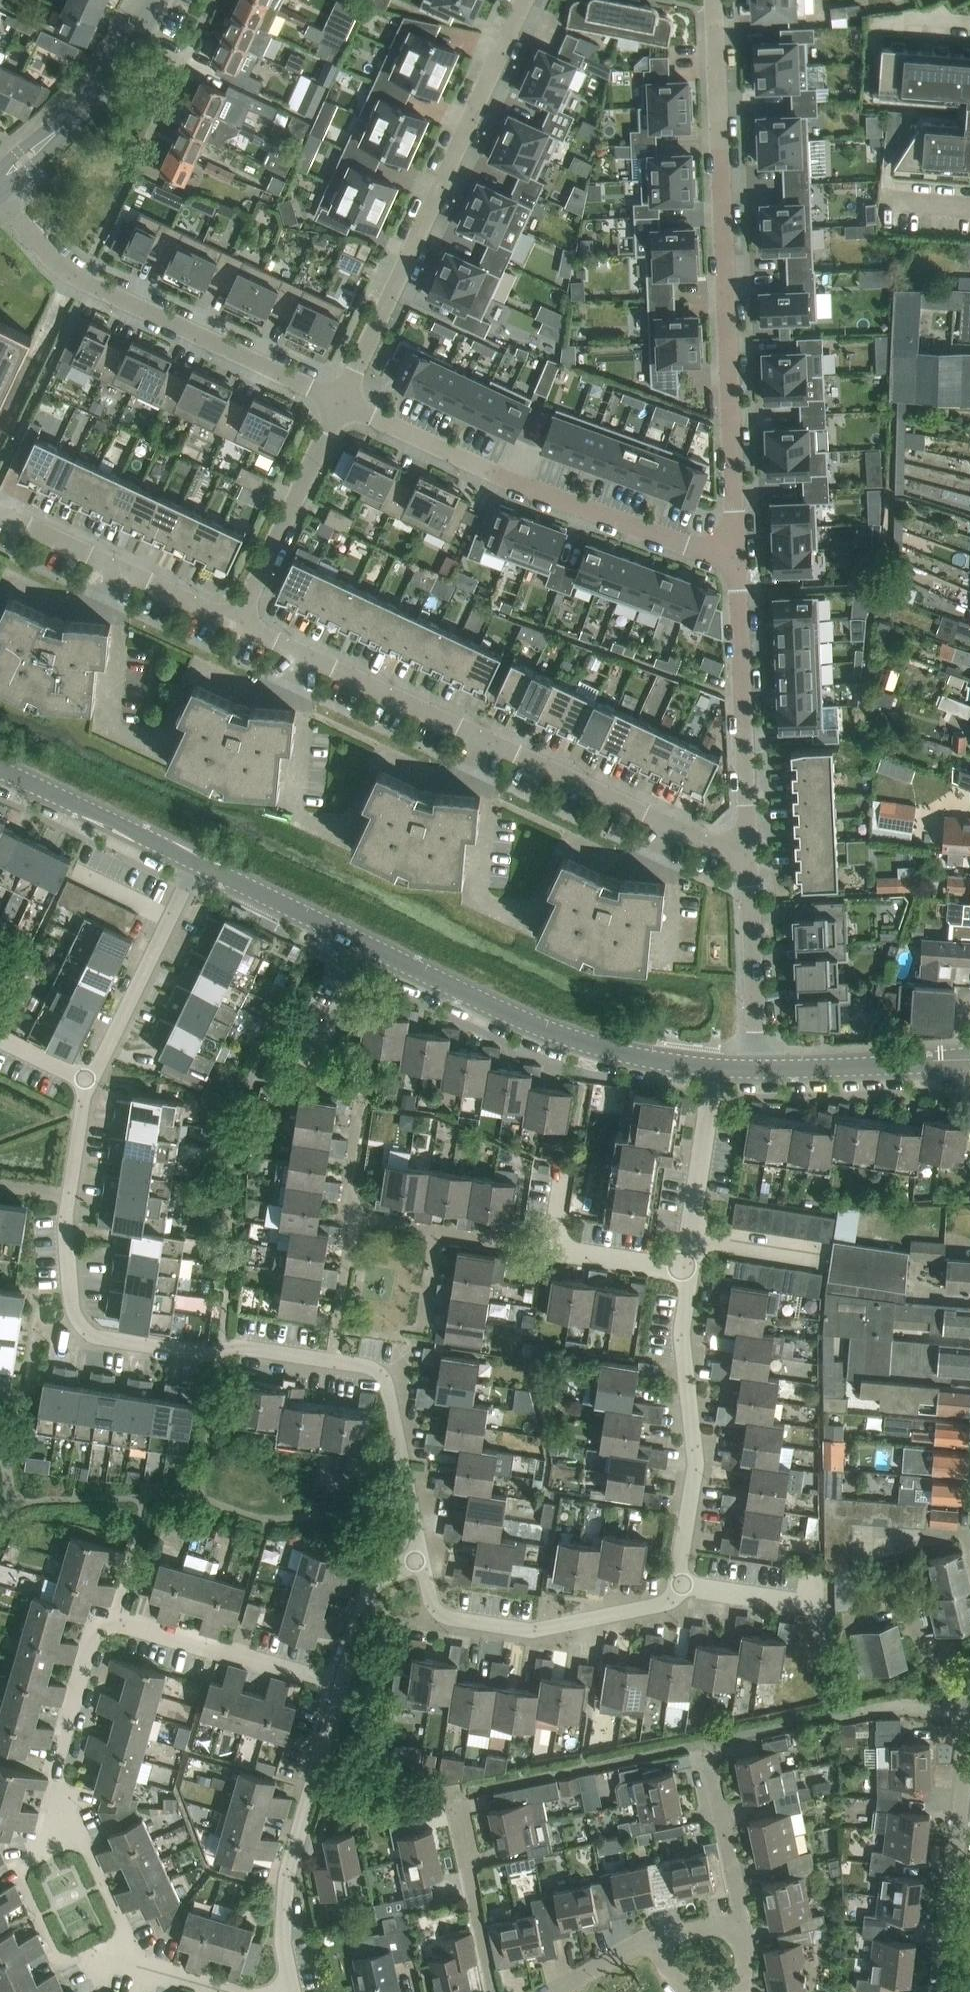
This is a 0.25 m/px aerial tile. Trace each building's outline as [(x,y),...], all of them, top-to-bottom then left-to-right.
[(94,0),(68,0),(64,8),(96,24),(105,5),(94,0)] [(233,16),(257,27),(258,26),(269,31),(279,10),(268,4),(258,0),(240,0),(233,16)] [(421,10),(445,20),(450,8),(471,18),(477,6),(480,8),(483,0),(425,0),(421,10)] [(625,0),(589,0),(589,1),(585,0),(576,0),(573,2),(571,5),(570,8),(567,26),(618,36),(625,0)] [(664,16),(658,14),(658,12),(657,10),(656,8),(654,7),(652,6),(640,3),(641,0),(625,0),(618,36),(669,46),(672,28),(673,24),(672,21),(670,19),(667,17),(664,16)] [(750,4),(754,4),(754,17),(804,15),(804,0),(750,0),(750,4)] [(281,5),(277,14),(291,20),(295,11),(281,5)] [(845,6),(831,8),(832,19),(847,17),(845,6)] [(96,24),(64,8),(55,28),(88,43),(96,24)] [(295,11),(291,20),(304,26),(306,22),(308,18),(295,11)] [(17,28),(20,20),(8,15),(4,22),(17,28)] [(233,16),(223,38),(247,49),(259,55),(263,57),(274,33),(269,31),(258,26),(257,27),(233,16)] [(406,16),(391,48),(449,74),(454,63),(452,61),(456,51),(457,51),(428,38),(435,23),(406,16)] [(308,18),(306,22),(316,27),(318,22),(308,18)] [(30,35),(34,27),(20,20),(17,28),(30,35)] [(807,64),(806,41),(814,41),(814,28),(789,29),(789,42),(756,43),(756,48),(752,48),(753,67),(807,64)] [(79,48),(55,36),(42,30),(36,43),(73,61),(79,48)] [(567,33),(562,44),(574,50),(579,38),(567,33)] [(337,37),(327,60),(338,65),(348,42),(337,37)] [(223,38),(212,60),(237,72),(249,77),(249,76),(259,55),(247,49),(223,38)] [(566,85),(575,65),(580,67),(585,55),(574,50),(562,44),(557,56),(541,49),(537,56),(534,55),(527,69),(566,86),(566,85)] [(882,47),(879,95),(957,101),(956,111),(967,112),(966,123),(923,119),(894,166),(969,172),(969,54),(882,47)] [(449,74),(391,48),(376,82),(403,94),(408,82),(437,95),(441,85),(444,86),(449,74)] [(650,57),(650,69),(669,68),(669,56),(650,57)] [(338,65),(327,60),(317,82),(326,86),(330,88),(330,86),(340,65),(338,65)] [(808,88),(807,64),(753,67),(754,85),(758,85),(758,90),(791,89),(792,102),(817,101),(816,88),(808,88)] [(22,75),(2,65),(0,69),(0,104),(6,107),(22,75)] [(605,65),(601,75),(609,79),(612,68),(605,65)] [(692,104),(692,89),(688,89),(687,81),(670,82),(669,68),(650,69),(644,70),(645,83),(642,83),(643,107),(650,107),(650,106),(692,104)] [(566,85),(566,86),(527,69),(521,83),(524,84),(521,92),(551,106),(546,117),(569,128),(574,116),(562,110),(572,88),(566,85)] [(51,88),(43,84),(22,75),(6,107),(27,117),(33,104),(37,105),(47,96),(51,88)] [(249,77),(246,84),(261,92),(265,83),(249,76),(249,77)] [(229,117),(237,100),(227,93),(202,81),(191,104),(216,116),(216,115),(227,121),(229,117)] [(398,105),(403,94),(376,82),(361,115),(372,120),(419,141),(424,130),(421,129),(426,118),(398,105)] [(273,117),(278,107),(252,95),(247,107),(273,117)] [(808,139),(807,116),(817,115),(817,101),(792,102),(792,116),(759,117),(759,126),(755,126),(756,141),(808,139)] [(216,115),(216,116),(191,104),(181,127),(206,138),(222,146),(226,137),(236,134),(238,131),(225,125),(227,121),(216,115)] [(639,130),(631,130),(631,144),(657,142),(656,130),(689,128),(689,120),(693,120),(692,104),(650,106),(650,107),(643,107),(638,108),(639,130)] [(549,160),(559,138),(563,140),(569,128),(546,117),(541,129),(510,115),(508,120),(505,118),(497,135),(546,158),(549,160)] [(238,131),(242,123),(229,117),(227,121),(225,125),(238,131)] [(419,141),(372,120),(364,139),(353,134),(346,149),(372,161),(378,150),(406,162),(411,152),(413,153),(419,141)] [(256,129),(242,123),(238,131),(252,138),(256,129)] [(195,161),(206,138),(181,127),(170,150),(195,161)] [(546,158),(497,135),(489,152),(493,154),(491,158),(521,172),(516,184),(538,194),(544,182),(536,179),(546,158)] [(810,184),(808,139),(756,141),(756,156),(760,156),(760,165),(782,164),(783,185),(810,184)] [(695,177),(695,159),(691,159),(690,154),(657,155),(657,142),(631,144),(632,157),(640,156),(641,180),(695,177)] [(286,147),(276,170),(285,174),(296,152),(286,147)] [(367,173),(372,161),(346,149),(330,183),(388,209),(393,197),(391,196),(396,186),(367,173)] [(185,183),(195,161),(170,150),(160,172),(185,183)] [(217,176),(221,168),(208,162),(204,170),(217,176)] [(235,174),(221,168),(217,176),(231,182),(235,174)] [(696,196),(695,177),(641,180),(642,203),(634,203),(634,217),(659,216),(659,203),(692,201),(692,196),(696,196)] [(388,209),(330,183),(315,217),(342,229),(347,217),(376,230),(380,219),(383,221),(388,209)] [(523,229),(538,194),(516,184),(510,197),(479,183),(475,191),(472,189),(466,203),(523,229)] [(812,227),(810,184),(783,185),(784,204),(762,205),(762,214),(759,214),(759,229),(812,227)] [(880,253),(888,188),(863,184),(854,250),(880,253)] [(185,197),(171,190),(166,201),(180,208),(185,197)] [(523,229),(466,203),(459,216),(463,218),(459,226),(490,240),(485,251),(508,261),(523,229)] [(298,223),(295,211),(282,214),(285,226),(298,223)] [(157,260),(173,227),(141,213),(136,224),(124,219),(111,246),(123,252),(121,256),(127,259),(125,262),(134,266),(135,263),(142,266),(147,255),(157,260)] [(699,252),(698,237),(694,237),(694,228),(660,230),(659,216),(634,217),(636,255),(646,255),(646,254),(699,252)] [(183,285),(203,241),(173,227),(157,260),(167,265),(162,276),(169,279),(167,282),(176,286),(177,283),(183,285)] [(814,269),(812,227),(759,229),(760,244),(764,244),(764,252),(786,251),(787,275),(815,274),(815,269),(814,269)] [(218,288),(233,256),(203,241),(183,285),(188,288),(186,291),(195,295),(196,292),(203,295),(208,283),(218,288)] [(367,261),(374,247),(362,241),(355,256),(367,261)] [(958,242),(957,255),(969,256),(969,242),(958,242)] [(360,276),(367,261),(355,256),(343,250),(336,265),(360,276)] [(491,298),(508,261),(485,251),(478,265),(448,251),(444,259),(441,258),(434,271),(491,298)] [(699,267),(699,252),(646,254),(646,255),(648,299),(675,298),(674,277),(696,276),(696,267),(699,267)] [(243,314),(264,270),(233,256),(218,288),(228,293),(223,304),(230,307),(228,310),(237,314),(238,311),(243,314)] [(891,269),(883,270),(884,286),(892,286),(891,269)] [(279,317),(294,284),(264,270),(243,314),(248,316),(247,319),(256,323),(257,320),(264,323),(269,312),(279,317)] [(491,298),(434,271),(428,285),(431,287),(428,295),(459,309),(453,322),(476,332),(491,298)] [(817,320),(815,274),(787,275),(788,291),(762,292),(762,297),(757,297),(758,318),(763,317),(763,322),(817,320)] [(960,276),(959,290),(963,290),(969,290),(969,277),(960,276)] [(304,342),(325,298),(294,284),(279,317),(289,321),(284,333),(290,336),(289,339),(298,343),(299,340),(304,342)] [(916,353),(921,289),(893,289),(893,298),(894,298),(890,399),(898,399),(898,401),(907,401),(919,402),(919,401),(969,404),(969,354),(916,353)] [(963,290),(961,322),(969,323),(969,290),(963,290)] [(324,352),(345,308),(325,298),(304,342),(309,345),(308,347),(317,351),(318,349),(324,352)] [(702,339),(702,324),(698,324),(697,316),(675,317),(675,298),(648,299),(649,341),(702,339)] [(117,346),(107,341),(112,330),(106,327),(107,324),(98,320),(97,323),(91,320),(71,364),(102,378),(117,346)] [(33,336),(32,335),(0,321),(0,406),(33,336)] [(443,333),(446,326),(435,321),(432,328),(443,333)] [(453,338),(457,331),(446,326),(443,333),(453,338)] [(814,374),(813,352),(823,352),(822,337),(797,338),(798,352),(764,354),(764,362),(760,362),(761,378),(814,376),(814,374)] [(132,393),(153,349),(148,347),(149,344),(140,340),(139,342),(132,339),(127,351),(117,346),(102,378),(132,393)] [(415,391),(433,354),(400,339),(393,356),(404,362),(395,382),(415,391)] [(482,351),(485,344),(474,339),(471,346),(482,351)] [(699,363),(699,354),(703,354),(702,339),(649,341),(651,386),(679,396),(677,364),(699,363)] [(492,356),(496,349),(485,344),(482,351),(492,356)] [(526,358),(529,351),(518,347),(515,354),(526,358)] [(178,374),(168,370),(173,358),(167,355),(168,352),(159,348),(158,351),(153,349),(132,393),(163,407),(178,374)] [(453,364),(433,354),(415,391),(435,400),(450,368),(451,368),(453,364)] [(562,363),(549,357),(535,391),(548,396),(562,363)] [(193,421),(214,377),(209,375),(210,372),(201,368),(200,371),(193,368),(188,379),(178,374),(163,407),(193,421)] [(454,410),(470,377),(451,368),(450,368),(435,400),(454,410)] [(592,382),(595,375),(583,370),(581,378),(592,382)] [(814,374),(814,376),(761,378),(762,393),(766,392),(766,401),(800,400),(800,414),(825,413),(824,374),(814,374)] [(603,386),(606,379),(595,375),(592,382),(603,386)] [(239,403),(229,398),(234,387),(227,384),(229,381),(220,377),(219,380),(214,377),(193,421),(224,435),(239,403)] [(474,419),(489,386),(488,386),(470,377),(454,410),(474,419)] [(494,428),(512,389),(491,379),(488,386),(489,386),(474,419),(494,428)] [(514,437),(532,398),(512,389),(494,428),(514,437)] [(632,404),(635,397),(624,393),(621,400),(632,404)] [(254,450),(275,406),(269,403),(271,400),(262,396),(261,399),(254,396),(249,407),(239,403),(224,435),(254,450)] [(643,408),(646,401),(635,397),(632,404),(643,408)] [(906,416),(907,401),(898,401),(898,415),(906,416)] [(274,459),(295,415),(288,412),(290,409),(281,405),(280,408),(275,406),(254,450),(274,459)] [(565,457),(579,417),(557,408),(542,449),(565,457)] [(675,420),(678,412),(667,408),(664,416),(675,420)] [(686,424),(689,416),(678,412),(675,420),(686,424)] [(817,450),(816,428),(826,427),(825,413),(800,414),(801,428),(767,429),(767,438),(764,438),(764,453),(817,451),(817,450)] [(906,430),(906,416),(898,415),(897,430),(906,430)] [(586,465),(601,424),(579,417),(565,457),(586,465)] [(42,480),(58,447),(36,437),(42,425),(31,420),(10,465),(21,471),(19,475),(30,480),(33,476),(42,480)] [(708,431),(711,424),(699,420),(697,427),(708,431)] [(608,473),(622,432),(601,424),(586,465),(608,473)] [(906,446),(906,430),(897,430),(897,446),(906,446)] [(629,480),(644,440),(622,432),(608,473),(629,480)] [(650,488),(665,448),(644,440),(629,480),(650,488)] [(344,449),(333,473),(344,478),(364,488),(365,488),(380,455),(375,452),(376,450),(368,446),(366,448),(360,445),(355,455),(344,449)] [(905,461),(906,446),(897,446),(897,461),(905,461)] [(63,490),(78,457),(58,447),(42,480),(40,484),(51,490),(53,485),(62,490),(63,490)] [(672,496),(686,455),(665,448),(650,488),(672,496)] [(817,450),(817,451),(764,453),(765,468),(769,468),(769,476),(803,475),(803,489),(828,487),(827,449),(817,450)] [(881,461),(880,450),(866,450),(867,462),(881,461)] [(405,480),(395,476),(400,464),(394,461),(395,458),(386,454),(385,457),(380,455),(365,488),(364,488),(359,499),(390,513),(405,480)] [(694,504),(709,464),(686,455),(672,496),(694,504)] [(84,500),(99,467),(78,457),(63,490),(62,490),(60,494),(72,500),(74,495),(83,499),(84,500)] [(905,477),(905,461),(897,461),(896,477),(905,477)] [(266,477),(241,464),(234,480),(259,492),(266,477)] [(104,509),(120,476),(99,467),(84,500),(83,499),(81,504),(92,509),(95,505),(104,509)] [(420,527),(441,483),(436,481),(437,478),(428,474),(427,477),(421,474),(415,485),(405,480),(390,513),(420,527)] [(125,519),(140,486),(120,476),(104,509),(102,513),(102,514),(113,519),(115,514),(124,519),(125,519)] [(904,493),(905,477),(896,477),(896,492),(904,493)] [(476,525),(481,516),(467,509),(470,502),(459,497),(461,493),(455,490),(456,487),(447,483),(446,486),(441,483),(420,527),(452,542),(462,519),(476,525)] [(146,529),(161,496),(140,486),(125,519),(124,519),(122,523),(134,528),(136,524),(145,528),(146,529)] [(829,501),(828,487),(803,489),(804,502),(769,503),(770,518),(774,518),(774,527),(817,526),(816,502),(829,501)] [(881,488),(868,488),(868,501),(881,501),(881,488)] [(166,538),(182,505),(161,496),(146,529),(145,528),(143,533),(154,538),(157,534),(166,538)] [(904,514),(904,498),(896,497),(895,513),(904,514)] [(506,558),(521,516),(513,513),(514,509),(500,504),(489,537),(476,532),(468,556),(480,560),(484,550),(506,558)] [(187,548),(202,515),(182,505),(166,538),(164,542),(175,548),(177,543),(186,548),(187,548)] [(348,533),(355,519),(331,507),(324,522),(348,533)] [(904,529),(904,514),(895,513),(895,529),(904,529)] [(208,558),(223,525),(202,515),(187,548),(186,548),(184,552),(196,557),(198,553),(207,557),(208,558)] [(527,566),(543,524),(521,516),(506,558),(527,566)] [(555,561),(566,528),(553,523),(551,527),(543,524),(527,566),(549,574),(546,584),(558,589),(567,565),(555,561)] [(880,535),(881,524),(873,523),(873,535),(880,535)] [(229,568),(244,535),(223,525),(208,558),(207,557),(205,562),(216,567),(218,563),(229,568)] [(818,549),(817,526),(774,527),(775,550),(811,549),(818,549)] [(904,545),(904,529),(895,529),(895,544),(904,545)] [(449,555),(453,543),(433,535),(429,547),(449,555)] [(596,592),(610,552),(588,544),(579,569),(567,565),(558,589),(571,593),(574,584),(596,592)] [(912,565),(917,550),(904,545),(895,544),(894,560),(903,560),(912,565)] [(872,547),(857,546),(857,554),(860,557),(872,558),(872,547)] [(811,549),(775,550),(775,559),(771,559),(772,574),(812,572),(811,549)] [(617,600),(632,560),(610,552),(596,592),(617,600)] [(300,601),(315,568),(294,558),(276,595),(288,601),(290,596),(299,600),(300,601)] [(639,608),(653,568),(632,560),(617,600),(639,608)] [(902,576),(903,560),(894,560),(894,576),(902,576)] [(321,610),(336,577),(315,568),(300,601),(299,600),(297,605),(309,610),(311,606),(320,610),(321,610)] [(662,609),(675,575),(653,568),(639,608),(661,616),(663,609),(662,609)] [(456,569),(451,581),(462,587),(467,574),(456,569)] [(684,617),(696,583),(675,575),(662,609),(663,609),(683,616),(684,617)] [(341,620),(357,587),(336,577),(321,610),(320,610),(318,614),(329,620),(331,615),(341,620)] [(918,590),(886,579),(882,592),(913,603),(918,590)] [(683,616),(681,623),(704,632),(723,639),(722,609),(713,605),(718,591),(696,583),(684,617),(683,616)] [(362,629),(377,597),(357,587),(341,620),(338,624),(350,629),(352,625),(361,629),(362,629)] [(893,604),(890,598),(885,596),(879,599),(876,608),(878,613),(884,616),(890,613),(893,604)] [(109,648),(111,624),(66,621),(66,623),(57,622),(49,619),(50,616),(9,597),(0,617),(0,632),(3,633),(0,640),(0,685),(36,701),(94,706),(98,658),(108,659),(109,648)] [(382,639),(398,606),(377,597),(362,629),(361,629),(359,634),(371,639),(373,635),(382,639)] [(819,619),(818,597),(775,598),(776,621),(819,619)] [(511,612),(513,605),(502,601),(500,608),(511,612)] [(403,649),(419,616),(398,606),(382,639),(380,643),(391,649),(393,644),(402,649),(403,649)] [(424,658),(439,625),(419,616),(403,649),(402,649),(400,653),(412,658),(414,654),(423,658),(424,658)] [(820,641),(819,619),(776,621),(777,642),(820,641)] [(881,620),(878,628),(888,632),(891,624),(881,620)] [(961,620),(957,632),(969,637),(969,623),(961,620)] [(444,668),(460,635),(439,625),(424,658),(423,658),(421,663),(433,668),(435,664),(444,668)] [(590,641),(593,634),(582,630),(580,636),(579,637),(590,641)] [(465,678),(481,645),(460,635),(444,668),(442,672),(453,678),(455,673),(464,677),(465,678)] [(563,641),(559,650),(566,653),(571,644),(563,641)] [(622,653),(625,645),(614,641),(611,648),(622,653)] [(821,662),(820,641),(777,642),(778,664),(821,662)] [(943,643),(941,655),(969,664),(969,652),(943,643)] [(486,688),(502,655),(481,645),(465,678),(464,677),(462,682),(474,687),(476,683),(486,688)] [(633,656),(636,649),(625,645),(622,653),(633,656)] [(863,662),(864,650),(856,649),(855,661),(863,662)] [(665,668),(668,661),(657,657),(654,664),(665,668)] [(518,703),(534,670),(512,660),(495,697),(506,703),(508,698),(518,702),(518,703)] [(676,672),(679,665),(668,661),(665,668),(676,672)] [(861,673),(863,662),(855,661),(854,673),(861,673)] [(822,684),(821,662),(778,664),(779,686),(822,684)] [(707,664),(699,687),(723,695),(730,671),(707,664)] [(539,712),(554,679),(534,670),(518,703),(518,702),(516,707),(527,712),(529,708),(538,712),(539,712)] [(962,687),(965,678),(951,672),(948,682),(962,687)] [(560,722),(575,689),(554,679),(539,712),(538,712),(536,716),(548,722),(550,717),(559,722),(560,722)] [(293,746),(296,711),(251,707),(251,710),(242,709),(234,705),(235,703),(194,684),(179,715),(188,720),(168,763),(221,788),(279,793),(283,745),(293,746)] [(823,705),(822,684),(779,686),(780,707),(823,705)] [(580,732),(596,699),(575,689),(560,722),(559,722),(557,726),(568,732),(570,727),(580,731),(580,732)] [(889,708),(892,694),(881,691),(878,704),(889,708)] [(866,705),(867,693),(859,692),(858,704),(866,705)] [(969,713),(969,704),(943,694),(939,706),(968,717),(969,713)] [(601,741),(616,708),(596,699),(580,732),(580,731),(577,736),(589,741),(591,737),(600,741),(601,741)] [(824,728),(823,705),(780,707),(781,730),(824,728)] [(622,751),(637,718),(616,708),(601,741),(600,741),(598,745),(610,751),(612,746),(621,751),(622,751)] [(642,761),(658,728),(637,718),(622,751),(621,751),(619,755),(630,760),(632,756),(642,760),(642,761)] [(885,736),(889,726),(880,723),(877,733),(885,736)] [(663,770),(678,737),(658,728),(642,761),(642,760),(639,765),(651,770),(653,766),(662,770),(663,770)] [(966,751),(967,734),(953,734),(953,746),(953,747),(966,751)] [(950,758),(953,747),(953,746),(920,736),(916,747),(950,758)] [(683,780),(699,747),(678,737),(663,770),(662,770),(660,774),(672,780),(674,775),(683,780)] [(705,790),(720,757),(699,747),(683,780),(681,784),(692,789),(694,785),(705,790)] [(834,771),(833,748),(791,750),(792,762),(797,762),(797,772),(797,773),(834,771)] [(911,765),(888,757),(884,768),(907,776),(911,765)] [(954,764),(953,779),(969,785),(969,769),(954,764)] [(477,832),(480,797),(436,793),(435,796),(426,795),(418,792),(419,789),(379,770),(364,802),(373,806),(353,849),(405,874),(463,879),(468,831),(477,832)] [(835,794),(834,771),(797,773),(797,772),(792,773),(793,785),(798,785),(798,795),(798,796),(835,794)] [(836,817),(835,794),(798,796),(798,795),(793,795),(794,808),(799,808),(799,818),(799,819),(836,817)] [(872,838),(910,843),(916,804),(873,797),(872,838)] [(837,840),(836,817),(799,819),(799,818),(794,818),(795,831),(800,831),(800,841),(837,840)] [(945,817),(943,850),(948,851),(949,850),(969,852),(969,818),(945,817)] [(19,833),(4,825),(3,825),(0,830),(0,874),(19,833)] [(37,841),(19,833),(0,874),(0,882),(14,888),(37,841)] [(847,840),(848,862),(870,861),(869,839),(847,840)] [(838,863),(837,840),(800,841),(796,841),(796,854),(801,853),(801,863),(801,864),(838,863)] [(31,897),(54,850),(37,841),(14,888),(31,897)] [(49,905),(72,858),(54,850),(31,897),(49,905)] [(949,850),(948,851),(948,863),(969,865),(969,852),(949,850)] [(648,966),(652,918),(662,919),(665,884),(621,880),(620,882),(611,882),(603,878),(604,875),(564,856),(549,888),(558,892),(537,936),(590,961),(648,966)] [(839,886),(838,863),(801,864),(801,863),(796,864),(797,876),(802,876),(802,888),(839,886)] [(933,884),(934,875),(924,874),(922,883),(933,884)] [(876,876),(876,890),(915,889),(915,875),(876,876)] [(947,875),(946,888),(969,890),(969,877),(947,875)] [(68,906),(79,884),(68,879),(58,901),(68,906)] [(78,911),(89,889),(79,884),(68,906),(78,911)] [(88,915),(98,893),(89,889),(78,911),(86,915),(86,914),(88,915)] [(98,920),(108,898),(98,893),(88,915),(98,920)] [(108,925),(118,903),(108,898),(98,920),(108,925)] [(948,917),(950,920),(954,927),(957,927),(957,937),(963,937),(969,937),(969,902),(967,902),(950,899),(948,917)] [(814,918),(795,919),(796,945),(816,944),(815,943),(837,942),(837,941),(846,941),(844,901),(814,902),(814,918)] [(117,929),(127,907),(118,903),(108,925),(117,929)] [(138,913),(127,907),(117,929),(128,934),(138,913)] [(117,929),(108,925),(98,920),(88,915),(86,914),(86,915),(77,933),(124,955),(133,937),(128,934),(117,929)] [(210,916),(204,928),(265,957),(274,939),(227,916),(224,923),(210,916)] [(913,923),(912,935),(922,936),(923,924),(913,923)] [(265,957),(204,928),(199,938),(213,945),(210,951),(257,974),(265,957)] [(895,940),(898,931),(880,932),(881,940),(895,940)] [(124,955),(77,933),(69,950),(116,972),(124,955)] [(922,984),(952,986),(954,961),(969,962),(969,942),(925,939),(922,984)] [(847,958),(846,941),(837,941),(837,942),(815,943),(816,944),(816,957),(796,959),(798,985),(817,984),(817,983),(839,982),(838,959),(847,958)] [(893,960),(898,946),(890,943),(886,958),(893,960)] [(116,972),(69,950),(61,967),(108,989),(116,972)] [(257,974),(210,951),(207,957),(193,950),(188,961),(249,991),(257,974)] [(249,991),(188,961),(182,972),(196,979),(193,985),(240,1008),(249,991)] [(108,989),(61,967),(53,983),(99,1006),(108,989)] [(882,997),(887,980),(879,980),(874,994),(882,997)] [(848,981),(839,982),(817,983),(817,984),(818,997),(798,999),(799,1025),(841,1028),(840,999),(848,998),(848,981)] [(99,1006),(53,983),(45,1000),(91,1023),(99,1006)] [(952,1018),(955,987),(900,983),(900,993),(886,992),(882,1006),(913,1008),(912,1026),(936,1028),(937,1017),(952,1018)] [(240,1008),(193,985),(191,991),(177,984),(171,995),(232,1025),(240,1008)] [(232,1025),(171,995),(166,1006),(180,1013),(177,1019),(224,1042),(232,1025)] [(91,1023),(45,1000),(36,1018),(83,1040),(91,1023)] [(382,1051),(388,1015),(371,1012),(372,1003),(362,1001),(361,1011),(365,1012),(359,1048),(382,1051)] [(402,1055),(410,1009),(406,1008),(405,1017),(388,1015),(382,1051),(402,1055)] [(423,1070),(429,1033),(416,1031),(420,1010),(410,1009),(402,1055),(400,1067),(423,1070)] [(83,1040),(36,1018),(28,1035),(75,1057),(83,1040)] [(224,1042),(177,1019),(174,1025),(160,1018),(155,1029),(216,1058),(224,1042)] [(443,1074),(450,1027),(447,1027),(445,1036),(429,1033),(423,1070),(442,1073),(442,1074),(443,1074)] [(463,1089),(469,1052),(456,1050),(460,1029),(450,1027),(443,1074),(442,1074),(440,1085),(463,1089)] [(155,1029),(150,1040),(164,1047),(161,1053),(164,1055),(158,1068),(201,1089),(216,1058),(155,1029)] [(484,1092),(491,1046),(488,1045),(486,1055),(469,1052),(463,1089),(483,1092),(484,1092)] [(482,1104),(480,1115),(502,1119),(504,1107),(510,1070),(497,1068),(501,1047),(491,1046),(484,1092),(483,1092),(481,1104),(482,1104)] [(504,1107),(502,1119),(522,1122),(524,1111),(525,1111),(532,1065),(528,1064),(527,1073),(510,1070),(504,1107)] [(545,1126),(551,1089),(538,1087),(541,1066),(532,1065),(525,1111),(524,1111),(522,1122),(545,1126)] [(568,1092),(551,1089),(545,1126),(567,1129),(573,1093),(578,1094),(579,1084),(569,1082),(568,1092)] [(674,1111),(686,1113),(689,1097),(675,1095),(675,1099),(635,1093),(628,1135),(617,1134),(603,1221),(642,1228),(642,1232),(655,1234),(658,1218),(645,1216),(656,1142),(668,1144),(674,1111)] [(117,1099),(115,1112),(182,1121),(185,1102),(133,1094),(132,1102),(117,1099)] [(346,1108),(347,1099),(338,1097),(337,1102),(300,1096),(297,1118),(334,1124),(337,1107),(346,1108)] [(266,1113),(268,1099),(259,1098),(258,1112),(266,1113)] [(404,1099),(403,1106),(403,1107),(413,1108),(414,1100),(404,1099)] [(765,1160),(772,1120),(760,1118),(762,1102),(752,1100),(743,1157),(765,1160)] [(852,1161),(859,1121),(847,1119),(849,1103),(839,1102),(838,1111),(835,1129),(836,1129),(831,1158),(832,1158),(852,1161)] [(787,1164),(795,1107),(787,1106),(784,1122),(772,1120),(765,1160),(787,1164)] [(920,1155),(925,1119),(929,1120),(931,1108),(917,1106),(914,1129),(901,1127),(895,1168),(918,1171),(920,1156),(920,1155)] [(808,1167),(814,1126),(803,1124),(805,1109),(795,1107),(787,1164),(808,1167)] [(874,1165),(882,1108),(874,1107),(872,1123),(859,1121),(852,1161),(874,1165)] [(895,1168),(901,1127),(890,1125),(893,1110),(882,1108),(874,1165),(895,1168)] [(831,1158),(836,1129),(835,1129),(838,1111),(820,1109),(817,1127),(814,1126),(808,1167),(831,1170),(832,1158),(831,1158)] [(179,1140),(182,1121),(115,1112),(113,1123),(129,1125),(128,1132),(179,1140)] [(262,1124),(264,1115),(256,1113),(255,1122),(262,1124)] [(458,1120),(458,1121),(467,1125),(468,1117),(459,1115),(458,1120)] [(946,1122),(940,1159),(963,1162),(968,1126),(969,1126),(969,1117),(964,1116),(963,1125),(946,1122)] [(331,1146),(334,1124),(297,1118),(293,1140),(331,1146)] [(940,1159),(946,1122),(929,1120),(925,1119),(920,1155),(920,1156),(940,1159)] [(223,1130),(213,1128),(211,1139),(221,1141),(223,1130)] [(176,1159),(179,1140),(128,1132),(127,1139),(111,1136),(109,1149),(176,1159)] [(336,1138),(335,1146),(346,1148),(347,1140),(336,1138)] [(328,1167),(331,1146),(293,1140),(290,1161),(328,1167)] [(344,1157),(346,1148),(335,1146),(333,1155),(344,1157)] [(672,1163),(674,1150),(661,1148),(659,1161),(672,1163)] [(174,1178),(176,1159),(109,1149),(108,1160),(123,1163),(122,1170),(174,1178)] [(218,1157),(208,1155),(206,1163),(216,1165),(218,1157)] [(279,1159),(275,1181),(324,1188),(328,1167),(290,1161),(279,1159)] [(403,1203),(409,1167),(387,1163),(381,1200),(376,1199),(375,1208),(385,1210),(387,1201),(403,1203)] [(423,1221),(431,1170),(409,1167),(403,1203),(416,1205),(414,1220),(423,1221)] [(171,1196),(174,1178),(122,1170),(121,1176),(106,1173),(104,1186),(171,1196)] [(446,1210),(452,1173),(431,1170),(423,1221),(431,1222),(433,1208),(446,1210)] [(465,1228),(473,1176),(452,1173),(446,1210),(459,1212),(456,1226),(465,1228)] [(488,1217),(494,1180),(473,1176),(465,1228),(473,1229),(475,1215),(488,1217)] [(516,1183),(494,1180),(488,1217),(505,1219),(504,1228),(514,1230),(516,1220),(510,1220),(516,1183)] [(321,1210),(324,1188),(275,1181),(272,1201),(284,1203),(283,1205),(321,1210)] [(329,1181),(328,1189),(339,1191),(340,1182),(329,1181)] [(168,1215),(171,1196),(104,1186),(102,1198),(118,1200),(117,1207),(168,1215)] [(338,1200),(339,1191),(328,1189),(327,1198),(338,1200)] [(218,1191),(207,1190),(205,1201),(217,1202),(218,1191)] [(8,1202),(0,1201),(0,1254),(1,1254),(8,1202)] [(20,1257),(28,1205),(8,1202),(1,1254),(20,1257)] [(744,1228),(748,1204),(736,1202),(732,1226),(744,1228)] [(757,1230),(761,1206),(748,1204),(744,1228),(757,1230)] [(319,1222),(321,1210),(283,1205),(280,1226),(293,1228),(329,1234),(328,1237),(338,1239),(340,1226),(319,1222)] [(769,1232),(773,1208),(761,1206),(757,1230),(769,1232)] [(165,1233),(168,1215),(117,1207),(116,1213),(100,1211),(98,1225),(114,1227),(114,1226),(119,1227),(165,1234),(165,1233)] [(781,1234),(785,1210),(773,1208),(769,1232),(781,1234)] [(834,1240),(829,1274),(826,1290),(896,1300),(895,1301),(905,1302),(909,1250),(853,1242),(858,1208),(839,1208),(834,1240)] [(794,1236),(798,1212),(785,1210),(781,1234),(794,1236)] [(201,1218),(216,1221),(218,1215),(206,1212),(201,1214),(201,1218)] [(806,1238),(810,1214),(798,1212),(794,1236),(806,1238)] [(818,1240),(822,1216),(810,1214),(806,1238),(818,1240)] [(835,1218),(822,1216),(818,1240),(831,1242),(835,1218)] [(186,1236),(165,1233),(165,1234),(119,1227),(117,1239),(133,1241),(132,1248),(183,1256),(186,1236)] [(326,1255),(328,1237),(329,1234),(293,1228),(289,1250),(326,1255)] [(945,1242),(913,1240),(911,1256),(943,1258),(945,1242)] [(459,1250),(459,1245),(450,1244),(448,1254),(457,1255),(455,1272),(492,1278),(502,1280),(506,1257),(459,1250)] [(180,1275),(183,1256),(132,1248),(131,1254),(115,1252),(113,1265),(180,1275)] [(326,1255),(289,1250),(277,1248),(274,1269),(286,1271),(322,1276),(326,1255)] [(949,1258),(947,1288),(969,1290),(969,1259),(949,1258)] [(734,1260),(726,1259),(725,1271),(733,1272),(734,1260)] [(745,1286),(748,1262),(736,1260),(733,1279),(732,1284),(745,1286)] [(757,1288),(760,1264),(748,1262),(745,1286),(757,1288)] [(769,1290),(773,1266),(760,1264),(757,1288),(769,1290)] [(177,1293),(180,1275),(113,1265),(112,1276),(127,1278),(126,1285),(177,1293)] [(782,1292),(785,1268),(773,1266),(769,1290),(780,1291),(782,1292)] [(328,1268),(327,1276),(337,1278),(339,1270),(328,1268)] [(569,1318),(574,1281),(557,1279),(559,1270),(549,1268),(547,1278),(552,1278),(547,1315),(569,1318)] [(794,1293),(798,1270),(785,1268),(782,1292),(794,1293)] [(590,1322),(598,1270),(590,1269),(588,1284),(574,1281),(569,1318),(590,1322)] [(612,1325),(617,1288),(604,1286),(607,1272),(598,1270),(590,1322),(612,1325)] [(806,1295),(810,1272),(798,1270),(794,1293),(806,1295)] [(319,1297),(322,1276),(286,1271),(283,1292),(319,1297)] [(488,1299),(492,1278),(455,1272),(452,1285),(439,1283),(437,1292),(488,1299)] [(819,1297),(822,1274),(810,1272),(806,1295),(819,1297)] [(336,1287),(337,1278),(327,1276),(325,1285),(336,1287)] [(757,1288),(745,1286),(732,1284),(733,1279),(724,1277),(722,1288),(731,1289),(728,1306),(766,1312),(777,1314),(780,1291),(769,1290),(757,1288)] [(639,1292),(644,1293),(646,1284),(636,1282),(634,1291),(617,1288),(612,1325),(634,1329),(639,1292)] [(174,1312),(177,1293),(126,1285),(125,1292),(109,1289),(107,1302),(174,1312)] [(25,1292),(0,1288),(0,1308),(22,1312),(25,1292)] [(905,1302),(895,1301),(896,1300),(826,1290),(823,1333),(850,1335),(863,1336),(893,1338),(894,1317),(931,1320),(930,1331),(969,1334),(969,1307),(905,1302)] [(316,1314),(319,1297),(283,1292),(279,1314),(315,1319),(315,1324),(324,1326),(326,1316),(316,1314)] [(485,1321),(488,1299),(437,1292),(436,1300),(450,1303),(448,1315),(485,1321)] [(171,1331),(174,1312),(107,1302),(106,1313),(122,1315),(120,1323),(171,1331)] [(763,1333),(763,1332),(766,1312),(728,1306),(726,1323),(717,1322),(715,1335),(724,1336),(725,1327),(763,1333)] [(22,1312),(0,1308),(0,1327),(20,1330),(22,1312)] [(482,1343),(485,1321),(448,1315),(445,1332),(437,1331),(435,1341),(444,1342),(445,1338),(482,1343)] [(20,1330),(0,1327),(0,1346),(17,1349),(20,1330)] [(775,1334),(763,1332),(763,1333),(725,1327),(724,1336),(736,1338),(734,1351),(771,1356),(775,1334)] [(893,1338),(863,1336),(850,1335),(847,1375),(863,1376),(926,1382),(927,1372),(951,1373),(969,1375),(969,1344),(893,1338)] [(524,1343),(521,1357),(534,1359),(536,1345),(524,1343)] [(17,1349),(0,1346),(0,1365),(14,1368),(17,1349)] [(441,1360),(438,1377),(475,1382),(479,1360),(442,1354),(443,1349),(434,1348),(432,1359),(441,1360)] [(768,1377),(768,1376),(771,1356),(734,1351),(731,1368),(722,1366),(720,1379),(729,1380),(731,1371),(768,1377)] [(835,1352),(824,1352),(825,1395),(844,1397),(843,1360),(835,1360),(835,1352)] [(646,1373),(648,1363),(639,1361),(638,1366),(601,1360),(598,1382),(635,1388),(637,1371),(646,1373)] [(14,1368),(0,1365),(0,1385),(11,1386),(14,1368)] [(56,1434),(66,1367),(54,1365),(52,1380),(44,1379),(37,1431),(56,1434)] [(74,1436),(82,1385),(76,1384),(79,1369),(66,1367),(56,1434),(74,1436)] [(258,1427),(265,1386),(254,1384),(256,1372),(240,1369),(238,1383),(241,1383),(235,1423),(258,1427)] [(93,1439),(104,1373),(92,1371),(89,1386),(82,1385),(74,1436),(93,1439)] [(779,1378),(768,1376),(768,1377),(731,1371),(729,1380),(741,1382),(739,1395),(776,1400),(779,1378)] [(951,1384),(951,1373),(927,1372),(926,1382),(863,1376),(862,1392),(882,1393),(881,1404),(885,1404),(885,1407),(969,1414),(969,1386),(951,1384)] [(112,1442),(119,1391),(113,1390),(116,1375),(104,1373),(93,1439),(112,1442)] [(130,1445),(141,1378),(129,1377),(126,1392),(119,1391),(112,1442),(130,1445)] [(472,1402),(475,1382),(438,1377),(436,1394),(435,1397),(472,1403),(472,1402)] [(149,1448),(157,1396),(151,1395),(153,1380),(141,1378),(130,1445),(149,1448)] [(294,1380),(294,1384),(292,1384),(290,1396),(303,1398),(304,1398),(305,1391),(305,1386),(295,1384),(296,1381),(294,1380)] [(168,1451),(178,1384),(166,1382),(164,1397),(157,1396),(149,1448),(168,1451)] [(633,1401),(635,1388),(598,1382),(594,1405),(606,1407),(606,1406),(643,1412),(644,1403),(633,1401)] [(187,1454),(195,1402),(188,1401),(190,1386),(178,1384),(168,1451),(187,1454)] [(286,1389),(265,1386),(258,1427),(278,1430),(279,1430),(284,1401),(285,1401),(286,1389)] [(374,1416),(376,1402),(378,1394),(362,1391),(359,1413),(348,1411),(341,1452),(364,1455),(370,1416),(374,1416)] [(488,1405),(472,1402),(472,1403),(435,1397),(436,1394),(427,1393),(424,1405),(450,1409),(448,1422),(484,1428),(488,1405)] [(773,1421),(773,1420),(776,1400),(739,1395),(736,1412),(728,1411),(726,1424),(735,1425),(736,1416),(773,1421)] [(825,1395),(825,1409),(842,1411),(842,1410),(847,1411),(848,1397),(844,1397),(825,1395)] [(299,1445),(305,1404),(285,1401),(284,1401),(279,1430),(278,1430),(276,1441),(299,1445)] [(550,1405),(540,1403),(543,1417),(554,1419),(550,1405)] [(651,1417),(653,1404),(644,1403),(643,1412),(606,1406),(606,1407),(603,1427),(640,1433),(642,1416),(651,1417)] [(320,1448),(327,1408),(305,1404),(299,1445),(320,1448)] [(341,1452),(348,1411),(327,1408),(320,1448),(341,1452)] [(969,1436),(969,1422),(886,1415),(884,1431),(913,1433),(912,1437),(935,1439),(935,1441),(969,1444),(969,1436)] [(785,1422),(773,1420),(773,1421),(736,1416),(735,1425),(747,1427),(745,1439),(781,1445),(785,1422)] [(554,1419),(543,1417),(548,1441),(560,1442),(554,1419)] [(481,1447),(484,1428),(448,1422),(445,1439),(436,1437),(434,1450),(444,1452),(445,1442),(481,1448),(481,1447)] [(825,1425),(825,1434),(825,1439),(843,1441),(844,1426),(825,1425)] [(638,1445),(640,1433),(603,1427),(600,1449),(612,1451),(612,1450),(648,1456),(649,1447),(638,1445)] [(778,1466),(778,1465),(781,1445),(745,1439),(742,1456),(733,1455),(731,1468),(740,1469),(742,1460),(778,1466)] [(848,1441),(843,1441),(825,1439),(825,1467),(844,1469),(844,1455),(848,1456),(848,1441)] [(514,1453),(498,1451),(498,1450),(481,1447),(481,1448),(445,1442),(444,1452),(459,1454),(457,1467),(494,1473),(494,1471),(511,1474),(514,1453)] [(967,1474),(969,1450),(917,1446),(917,1457),(905,1456),(904,1470),(967,1474)] [(648,1456),(612,1450),(612,1451),(600,1449),(596,1469),(608,1471),(645,1477),(648,1460),(657,1461),(659,1449),(649,1447),(648,1456)] [(345,1455),(345,1466),(369,1467),(370,1456),(345,1455)] [(790,1467),(778,1465),(778,1466),(742,1460),(740,1469),(752,1471),(750,1484),(787,1489),(790,1467)] [(491,1493),(494,1473),(457,1467),(454,1484),(445,1483),(443,1496),(453,1497),(454,1487),(491,1493)] [(843,1497),(844,1469),(825,1467),(825,1496),(843,1497)] [(128,1469),(126,1480),(128,1480),(138,1482),(139,1481),(140,1471),(128,1469)] [(643,1494),(645,1477),(608,1471),(605,1491),(592,1488),(591,1496),(605,1498),(605,1494),(641,1500),(640,1504),(650,1506),(652,1496),(643,1494)] [(965,1503),(967,1478),(901,1473),(900,1486),(933,1488),(932,1500),(965,1503)] [(784,1511),(787,1489),(750,1484),(748,1496),(739,1495),(738,1504),(784,1511)] [(507,1495),(491,1493),(454,1487),(453,1497),(468,1500),(466,1511),(503,1517),(507,1495)] [(861,1522),(863,1499),(843,1497),(825,1496),(824,1496),(824,1519),(848,1521),(861,1522)] [(874,1523),(876,1500),(863,1499),(861,1522),(874,1523)] [(887,1524),(889,1501),(876,1500),(874,1523),(887,1524)] [(900,1525),(902,1502),(889,1501),(887,1524),(900,1525)] [(900,1525),(913,1526),(914,1503),(902,1502),(900,1525)] [(914,1503),(913,1526),(926,1527),(927,1504),(914,1503)] [(780,1532),(784,1511),(738,1504),(737,1512),(746,1514),(744,1527),(780,1532)] [(931,1508),(930,1524),(956,1526),(957,1510),(931,1508)] [(500,1538),(503,1517),(466,1511),(463,1529),(455,1527),(453,1540),(462,1542),(463,1532),(500,1538)] [(848,1533),(848,1521),(824,1519),(824,1533),(848,1533)] [(777,1554),(780,1532),(744,1527),(741,1544),(732,1542),(731,1552),(740,1554),(741,1549),(777,1554)] [(463,1532),(462,1542),(477,1544),(475,1557),(513,1563),(516,1540),(500,1538),(463,1532)] [(848,1545),(848,1533),(824,1533),(824,1545),(848,1545)] [(620,1575),(625,1538),(603,1535),(601,1546),(602,1547),(596,1583),(605,1584),(607,1573),(620,1575)] [(71,1536),(65,1558),(100,1568),(103,1556),(123,1562),(126,1552),(71,1536)] [(648,1542),(625,1538),(620,1575),(637,1578),(635,1587),(645,1588),(647,1579),(642,1578),(648,1542)] [(575,1580),(581,1543),(558,1540),(553,1576),(548,1575),(547,1585),(557,1586),(558,1577),(575,1580)] [(602,1547),(601,1546),(581,1543),(575,1580),(592,1583),(590,1592),(603,1594),(605,1584),(596,1583),(602,1547)] [(848,1557),(848,1545),(824,1545),(824,1557),(848,1557)] [(335,1571),(339,1558),(305,1548),(298,1569),(352,1586),(355,1576),(335,1571)] [(963,1551),(928,1559),(937,1595),(928,1597),(937,1635),(969,1627),(969,1581),(963,1551)] [(509,1585),(513,1563),(475,1557),(473,1574),(464,1572),(462,1583),(472,1584),(473,1579),(509,1585)] [(848,1568),(848,1557),(824,1557),(824,1571),(824,1574),(834,1572),(848,1568)] [(97,1580),(100,1568),(65,1558),(59,1579),(113,1594),(116,1586),(97,1580)] [(167,1622),(183,1569),(160,1562),(150,1597),(163,1600),(157,1619),(167,1622)] [(860,1609),(858,1567),(848,1568),(834,1572),(835,1609),(860,1609)] [(193,1609),(203,1575),(183,1569),(167,1622),(176,1625),(181,1605),(193,1609)] [(352,1586),(298,1569),(292,1591),(327,1601),(330,1589),(349,1595),(352,1586)] [(209,1635),(225,1581),(203,1575),(193,1609),(205,1612),(199,1632),(209,1635)] [(113,1594),(59,1579),(53,1600),(88,1611),(91,1599),(111,1604),(113,1594)] [(246,1587),(225,1581),(209,1635),(218,1637),(224,1618),(236,1621),(246,1587)] [(323,1613),(327,1601),(292,1591),(286,1612),(340,1628),(342,1618),(323,1613)] [(88,1611),(53,1600),(34,1595),(28,1616),(62,1627),(66,1615),(85,1621),(88,1611)] [(243,1622),(257,1626),(262,1604),(249,1601),(243,1622)] [(340,1628),(286,1612),(279,1634),(314,1644),(318,1631),(337,1637),(340,1628)] [(59,1638),(62,1627),(28,1616),(22,1638),(76,1653),(78,1644),(59,1638)] [(897,1622),(851,1633),(861,1676),(907,1665),(897,1622)] [(759,1674),(764,1636),(747,1634),(748,1625),(736,1623),(734,1632),(743,1633),(737,1671),(738,1671),(759,1674)] [(781,1639),(764,1636),(759,1674),(781,1677),(787,1641),(791,1641),(793,1632),(782,1630),(781,1639)] [(737,1671),(743,1633),(734,1632),(732,1648),(719,1646),(713,1683),(736,1687),(738,1671),(737,1671)] [(713,1683),(719,1646),(702,1644),(703,1635),(690,1633),(689,1642),(698,1643),(692,1680),(713,1683)] [(76,1653),(22,1638),(15,1659),(50,1669),(54,1657),(73,1662),(76,1653)] [(668,1692),(674,1656),(657,1653),(658,1644),(645,1642),(643,1651),(652,1653),(647,1689),(648,1689),(668,1692)] [(692,1680),(698,1643),(689,1642),(686,1657),(674,1656),(668,1692),(690,1696),(692,1680)] [(430,1697),(436,1660),(419,1658),(420,1649),(410,1647),(409,1656),(413,1657),(410,1675),(394,1672),(390,1703),(428,1709),(429,1705),(430,1697)] [(647,1689),(652,1653),(643,1651),(641,1667),(628,1665),(623,1702),(622,1711),(644,1714),(645,1705),(648,1689),(647,1689)] [(623,1702),(628,1665),(611,1663),(613,1654),(603,1652),(602,1661),(606,1662),(601,1698),(623,1702)] [(451,1700),(456,1664),(466,1665),(467,1656),(454,1654),(453,1663),(436,1660),(430,1697),(450,1700),(451,1700)] [(159,1695),(165,1673),(112,1658),(109,1668),(128,1674),(125,1685),(159,1695)] [(47,1681),(50,1669),(15,1659),(10,1679),(64,1695),(66,1686),(47,1681)] [(471,1719),(476,1682),(463,1680),(466,1665),(456,1664),(451,1700),(450,1700),(448,1716),(471,1719)] [(223,1722),(238,1668),(228,1665),(223,1684),(211,1681),(200,1715),(223,1722)] [(558,1716),(564,1679),(547,1677),(548,1668),(535,1666),(534,1675),(543,1676),(537,1713),(538,1713),(537,1721),(557,1724),(558,1716)] [(243,1728),(254,1693),(241,1689),(247,1670),(238,1668),(223,1722),(243,1728)] [(492,1723),(499,1671),(491,1670),(489,1684),(476,1682),(471,1719),(469,1731),(490,1734),(492,1723)] [(514,1726),(519,1689),(506,1687),(508,1672),(499,1671),(492,1723),(514,1726)] [(586,1683),(591,1683),(593,1674),(582,1673),(581,1682),(564,1679),(558,1716),(581,1720),(586,1683)] [(537,1713),(543,1676),(534,1675),(532,1691),(519,1689),(514,1726),(535,1729),(537,1721),(538,1713),(537,1713)] [(265,1734),(280,1680),(271,1677),(265,1696),(254,1693),(243,1728),(265,1734)] [(64,1695),(10,1679),(3,1701),(38,1711),(42,1699),(61,1705),(64,1695)] [(287,1740),(297,1705),(284,1702),(290,1682),(280,1680),(265,1734),(287,1740)] [(153,1717),(159,1695),(125,1685),(121,1697),(102,1692),(99,1701),(153,1717)] [(656,1712),(672,1713),(673,1697),(656,1697),(656,1712)] [(38,1711),(3,1701),(0,1713),(0,1723),(51,1738),(54,1729),(35,1723),(38,1711)] [(147,1738),(153,1717),(99,1701),(97,1710),(116,1716),(112,1728),(147,1738)] [(198,1705),(196,1705),(184,1702),(183,1704),(186,1712),(194,1714),(195,1714),(198,1705)] [(194,1720),(192,1720),(179,1716),(180,1712),(168,1709),(165,1719),(191,1726),(192,1726),(194,1720)] [(930,1765),(930,1744),(901,1744),(900,1718),(877,1718),(878,1766),(930,1765)] [(0,1723),(0,1746),(26,1754),(29,1742),(49,1747),(51,1738),(0,1723)] [(141,1759),(147,1738),(112,1728),(109,1740),(90,1734),(87,1743),(141,1759)] [(786,1736),(762,1742),(765,1753),(736,1759),(740,1779),(782,1771),(777,1750),(789,1747),(786,1736)] [(135,1780),(141,1759),(87,1743),(84,1753),(104,1758),(100,1769),(135,1780)] [(487,1754),(484,1770),(484,1775),(505,1770),(507,1757),(487,1754)] [(462,1780),(465,1760),(443,1757),(439,1780),(446,1783),(462,1780)] [(276,1764),(263,1761),(261,1770),(273,1774),(276,1764)] [(49,1778),(0,1764),(0,1788),(23,1794),(26,1782),(46,1788),(49,1778)] [(931,1786),(930,1765),(878,1766),(878,1797),(878,1798),(901,1800),(901,1786),(931,1786)] [(622,1780),(618,1787),(621,1804),(637,1800),(678,1792),(673,1771),(659,1774),(657,1767),(644,1769),(643,1766),(620,1771),(622,1780)] [(795,1768),(782,1771),(740,1779),(745,1800),(773,1794),(776,1805),(800,1799),(811,1797),(809,1785),(799,1788),(795,1768)] [(130,1797),(135,1780),(100,1769),(94,1791),(104,1794),(100,1810),(103,1818),(127,1807),(130,1812),(136,1809),(136,1807),(138,1799),(130,1797)] [(272,1793),(275,1780),(240,1770),(234,1791),(254,1797),(288,1807),(291,1798),(272,1793)] [(585,1810),(602,1807),(595,1772),(578,1775),(585,1810)] [(577,1776),(561,1779),(564,1794),(581,1791),(577,1776)] [(560,1795),(557,1780),(495,1792),(498,1808),(490,1810),(494,1831),(536,1822),(535,1820),(546,1818),(547,1818),(543,1799),(560,1795)] [(36,1821),(39,1812),(20,1806),(23,1794),(0,1788),(0,1810),(36,1821)] [(288,1807),(254,1797),(234,1791),(228,1813),(263,1823),(266,1811),(285,1816),(288,1807)] [(682,1812),(678,1792),(637,1800),(641,1820),(631,1822),(633,1834),(656,1830),(654,1818),(682,1812)] [(927,1836),(930,1814),(902,1811),(901,1800),(878,1798),(876,1831),(887,1832),(927,1836)] [(802,1810),(800,1799),(776,1805),(778,1815),(749,1821),(754,1843),(795,1834),(791,1812),(802,1810)] [(143,1817),(141,1818),(136,1809),(130,1812),(127,1807),(103,1818),(115,1845),(98,1852),(101,1861),(152,1838),(143,1817)] [(33,1830),(36,1821),(0,1810),(0,1839),(1,1834),(11,1837),(15,1825),(33,1830)] [(260,1834),(263,1823),(228,1813),(222,1834),(276,1849),(279,1840),(260,1834)] [(394,1847),(402,1845),(405,1860),(438,1853),(433,1828),(419,1831),(417,1818),(389,1823),(394,1847)] [(535,1820),(536,1822),(494,1831),(498,1851),(527,1845),(529,1855),(553,1850),(546,1818),(535,1820)] [(330,1865),(316,1868),(322,1899),(348,1894),(344,1872),(361,1869),(354,1832),(325,1838),(330,1865)] [(925,1856),(927,1836),(887,1832),(884,1851),(873,1849),(871,1862),(895,1865),(896,1853),(925,1856)] [(276,1849),(222,1834),(216,1856),(251,1866),(254,1853),(273,1859),(276,1849)] [(799,1853),(795,1834),(754,1843),(758,1863),(787,1857),(789,1867),(813,1862),(811,1851),(799,1853)] [(162,1858),(152,1838),(101,1861),(105,1870),(124,1862),(129,1873),(162,1858)] [(709,1897),(728,1894),(717,1840),(704,1843),(706,1852),(688,1856),(696,1891),(707,1889),(709,1897)] [(443,1875),(438,1853),(405,1860),(407,1873),(400,1874),(407,1909),(435,1903),(430,1878),(443,1875)] [(508,1872),(536,1866),(534,1856),(506,1862),(508,1872)] [(696,1891),(688,1856),(659,1862),(668,1906),(681,1903),(679,1895),(696,1891)] [(171,1878),(162,1858),(129,1873),(134,1884),(116,1892),(119,1901),(171,1878)] [(668,1906),(659,1862),(630,1868),(637,1904),(649,1901),(651,1910),(656,1909),(668,1906)] [(815,1873),(813,1862),(789,1867),(791,1878),(763,1884),(767,1905),(809,1897),(804,1875),(815,1873)] [(920,1900),(922,1878),(894,1875),(895,1865),(871,1862),(870,1872),(882,1874),(879,1895),(920,1900)] [(637,1904),(630,1868),(600,1875),(602,1882),(603,1882),(610,1918),(622,1916),(620,1907),(637,1904)] [(500,1891),(500,1869),(486,1870),(487,1891),(500,1891)] [(183,1906),(171,1878),(119,1901),(123,1910),(142,1902),(147,1914),(156,1910),(165,1929),(183,1906)] [(603,1882),(602,1882),(572,1888),(580,1923),(592,1921),(593,1929),(612,1925),(610,1918),(603,1882)] [(18,1893),(14,1884),(0,1890),(0,1901),(18,1893)] [(580,1923),(572,1888),(543,1895),(543,1897),(547,1912),(548,1912),(553,1938),(565,1935),(563,1927),(580,1923)] [(22,1901),(18,1893),(0,1901),(0,1925),(10,1921),(4,1909),(22,1901)] [(918,1920),(920,1900),(879,1895),(877,1914),(865,1913),(864,1926),(887,1928),(889,1916),(918,1920)] [(547,1912),(543,1897),(532,1899),(534,1914),(517,1918),(525,1953),(537,1951),(538,1959),(557,1955),(553,1938),(548,1912),(547,1912)] [(813,1916),(809,1897),(767,1905),(771,1925),(800,1919),(802,1930),(809,1929),(809,1928),(826,1924),(824,1914),(813,1916)] [(195,1969),(211,1914),(183,1906),(165,1929),(182,1934),(179,1943),(192,1947),(186,1966),(195,1969)] [(411,1928),(407,1910),(395,1913),(395,1915),(384,1918),(386,1932),(379,1934),(379,1933),(362,1936),(360,1937),(359,1938),(358,1940),(357,1943),(360,1957),(358,1957),(362,1982),(358,1983),(360,1991),(397,1991),(392,1962),(405,1960),(400,1930),(411,1928)] [(222,1956),(232,1921),(211,1914),(195,1969),(205,1971),(210,1952),(222,1956)] [(525,1953),(517,1918),(488,1924),(497,1968),(510,1965),(508,1957),(525,1953)] [(254,1927),(232,1921),(222,1956),(234,1959),(228,1978),(238,1981),(254,1927)] [(912,1964),(915,1942),(886,1938),(887,1928),(864,1926),(863,1936),(874,1937),(872,1959),(912,1964)] [(40,1941),(37,1933),(19,1941),(13,1929),(0,1935),(0,1960),(40,1941)] [(809,1929),(802,1930),(777,1936),(780,1948),(766,1951),(772,1980),(768,1981),(770,1991),(803,1991),(807,1991),(800,1961),(806,1959),(803,1943),(812,1942),(809,1929)] [(431,1960),(438,1991),(470,1991),(465,1964),(476,1962),(470,1934),(443,1939),(447,1957),(431,1960)] [(45,1950),(40,1941),(0,1960),(0,1984),(32,1970),(27,1959),(45,1950)] [(910,1983),(912,1964),(872,1959),(869,1978),(858,1977),(857,1989),(880,1991),(881,1980),(910,1983)] [(55,1973),(37,1981),(32,1970),(0,1984),(0,1987),(2,1991),(63,1991),(55,1973)]
